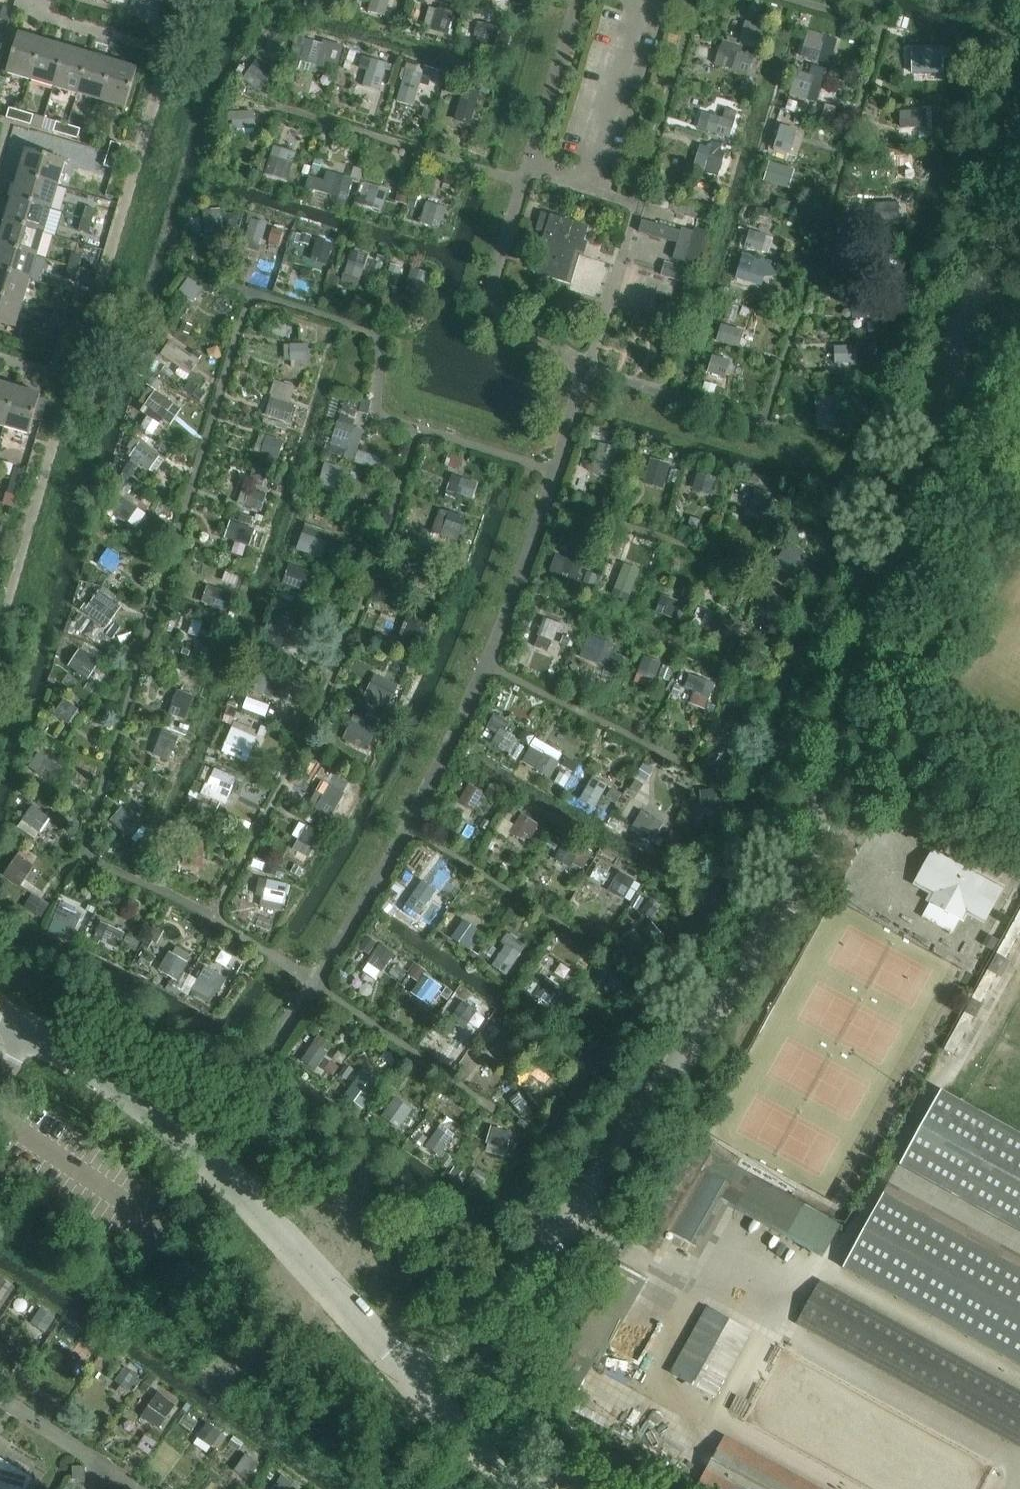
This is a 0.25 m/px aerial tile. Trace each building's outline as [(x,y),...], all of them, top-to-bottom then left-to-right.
[(390,0),(373,0),(369,12),(385,16),(390,0)] [(0,20),(10,23),(14,11),(4,8),(0,20)] [(448,36),(453,17),(438,12),(432,31),(448,36)] [(758,44),(763,28),(746,23),(741,39),(758,44)] [(494,49),(500,30),(484,26),(478,45),(494,49)] [(7,74),(32,82),(44,42),(19,35),(7,74)] [(317,68),(324,46),(300,40),(298,47),(303,49),(301,56),(293,54),(289,67),(298,70),(301,63),(317,68)] [(68,50),(44,42),(32,82),(56,89),(68,50)] [(819,64),(824,48),(808,43),(803,59),(819,64)] [(91,56),(68,50),(56,89),(79,96),(91,56)] [(750,75),(754,59),(728,52),(723,68),(750,75)] [(115,64),(91,56),(79,96),(104,103),(115,64)] [(945,75),(945,56),(918,57),(918,75),(945,75)] [(380,91),(387,65),(371,60),(363,87),(380,91)] [(138,70),(115,64),(104,103),(126,110),(138,70)] [(259,94),(269,80),(253,68),(242,82),(259,94)] [(414,107),(423,76),(406,71),(397,103),(414,107)] [(808,101),(815,77),(798,72),(790,96),(808,101)] [(465,88),(455,120),(472,126),(482,94),(465,88)] [(7,119),(19,123),(22,113),(10,109),(7,119)] [(710,117),(706,133),(729,139),(734,122),(733,122),(735,114),(726,111),(723,121),(710,117)] [(928,129),(928,111),(901,113),(902,130),(928,129)] [(34,117),(22,113),(19,123),(31,126),(34,117)] [(255,130),(254,113),(233,114),(234,131),(255,130)] [(54,133),(67,137),(70,127),(57,123),(54,133)] [(792,155),(799,131),(782,126),(774,150),(792,155)] [(70,127),(67,137),(78,140),(81,130),(70,127)] [(112,143),(110,151),(109,154),(118,157),(122,146),(112,143)] [(292,169),(296,154),(274,148),(265,176),(287,183),(292,169)] [(719,178),(726,153),(709,148),(701,173),(719,178)] [(26,151),(19,175),(59,186),(66,163),(26,151)] [(118,157),(109,154),(104,168),(114,171),(118,157)] [(916,180),(915,167),(925,166),(925,156),(915,156),(915,154),(896,155),(897,181),(916,180)] [(791,189),(796,171),(771,164),(765,181),(791,189)] [(59,186),(19,175),(12,199),(51,211),(59,186)] [(313,178),(310,189),(337,197),(336,201),(347,205),(354,182),(329,175),(327,182),(313,178)] [(382,212),(388,193),(372,188),(366,207),(382,212)] [(12,199),(5,223),(44,234),(51,211),(12,199)] [(409,206),(405,219),(441,229),(447,208),(427,202),(424,210),(409,206)] [(901,221),(900,203),(874,204),(875,222),(901,221)] [(86,208),(83,220),(92,223),(96,211),(86,208)] [(221,231),(220,211),(204,212),(205,232),(221,231)] [(92,223),(83,220),(79,232),(89,235),(92,223)] [(582,245),(586,231),(549,220),(532,278),(569,289),(578,259),(573,257),(578,243),(582,245)] [(262,246),(268,226),(252,221),(246,241),(262,246)] [(5,223),(0,239),(0,246),(37,257),(44,234),(5,223)] [(679,245),(682,234),(643,223),(640,234),(679,245)] [(698,267),(707,237),(682,230),(682,234),(679,245),(675,260),(698,267)] [(762,254),(767,238),(751,233),(746,249),(762,254)] [(327,267),(334,246),(319,241),(312,262),(327,267)] [(30,281),(37,257),(0,246),(0,272),(30,281)] [(362,277),(368,257),(352,252),(346,272),(362,277)] [(73,255),(69,266),(79,269),(82,258),(73,255)] [(885,271),(885,255),(869,255),(869,272),(885,271)] [(686,284),(690,270),(665,263),(661,277),(686,284)] [(753,285),(758,269),(741,264),(736,280),(753,285)] [(79,269),(69,266),(65,279),(75,282),(79,269)] [(421,295),(428,275),(412,270),(406,291),(421,295)] [(0,272),(0,296),(24,303),(30,281),(0,272)] [(191,303),(202,289),(190,279),(179,293),(191,303)] [(16,329),(24,303),(0,296),(0,324),(16,329)] [(59,301),(55,313),(65,316),(68,304),(59,301)] [(871,320),(871,311),(854,311),(853,320),(871,320)] [(65,316),(55,313),(51,326),(61,328),(65,316)] [(740,350),(744,333),(723,327),(718,344),(740,350)] [(175,366),(184,352),(171,342),(161,356),(175,366)] [(309,363),(309,346),(292,346),(292,363),(309,363)] [(858,366),(858,347),(836,348),(837,367),(858,366)] [(725,379),(731,361),(714,356),(709,374),(725,379)] [(0,384),(0,427),(7,429),(18,389),(0,384)] [(40,400),(41,396),(18,389),(7,429),(30,435),(34,421),(42,423),(48,402),(40,400)] [(162,422),(173,406),(156,392),(145,408),(162,422)] [(843,414),(843,397),(817,397),(817,415),(843,414)] [(289,424),(293,407),(271,401),(266,418),(289,424)] [(348,452),(354,428),(338,423),(331,447),(348,452)] [(279,460),(283,444),(268,439),(263,455),(279,460)] [(149,473),(159,458),(140,445),(130,459),(149,473)] [(611,466),(616,451),(600,446),(595,462),(611,466)] [(664,491),(671,467),(651,461),(643,486),(664,491)] [(334,495),(341,470),(325,465),(318,490),(334,495)] [(15,469),(12,481),(22,483),(25,472),(15,469)] [(710,496),(715,480),(700,475),(695,491),(710,496)] [(475,500),(480,486),(463,480),(458,495),(475,500)] [(22,483),(12,481),(8,493),(18,496),(22,483)] [(261,513),(266,497),(250,492),(245,508),(261,513)] [(766,513),(771,497),(756,492),(751,508),(766,513)] [(128,523),(137,509),(124,501),(115,514),(128,523)] [(458,543),(466,519),(450,514),(441,537),(458,543)] [(250,547),(255,531),(239,526),(234,542),(250,547)] [(322,561),(328,544),(303,535),(297,552),(322,561)] [(799,562),(805,553),(791,544),(775,564),(790,575),(799,562)] [(113,574),(122,561),(109,552),(100,565),(113,574)] [(576,583),(582,567),(556,557),(550,573),(576,583)] [(310,597),(317,576),(290,567),(283,587),(310,597)] [(629,603),(640,573),(623,567),(613,596),(629,603)] [(786,605),(785,589),(769,590),(769,606),(786,605)] [(226,612),(232,597),(216,591),(210,606),(226,612)] [(106,630),(122,608),(101,594),(86,615),(106,630)] [(672,620),(678,604),(663,598),(657,614),(672,620)] [(421,637),(426,623),(411,617),(405,631),(421,637)] [(724,640),(730,624),(716,618),(710,634),(724,640)] [(553,642),(559,626),(544,620),(538,636),(553,642)] [(213,646),(219,631),(204,625),(198,640),(213,646)] [(278,655),(284,640),(268,634),(262,649),(278,655)] [(617,656),(619,649),(598,641),(590,662),(622,673),(626,660),(617,656)] [(84,679),(99,656),(84,645),(69,668),(84,679)] [(654,681),(660,665),(645,659),(639,675),(654,681)] [(264,697),(272,674),(256,668),(247,691),(264,697)] [(710,703),(716,687),(690,677),(685,689),(694,693),(693,697),(710,703)] [(387,712),(394,696),(371,685),(363,701),(387,712)] [(185,721),(194,698),(178,692),(169,716),(185,721)] [(68,725),(77,712),(64,702),(54,715),(68,725)] [(507,754),(515,740),(500,732),(504,726),(493,720),(487,730),(497,736),(492,745),(507,754)] [(371,744),(378,729),(363,721),(356,736),(371,744)] [(248,764),(257,740),(232,730),(222,754),(248,764)] [(169,763),(178,739),(162,733),(153,757),(169,763)] [(535,749),(526,765),(551,780),(560,764),(535,749)] [(728,776),(738,763),(725,754),(715,767),(728,776)] [(52,786),(62,773),(47,762),(37,775),(52,786)] [(225,806),(236,780),(215,771),(204,798),(225,806)] [(598,807),(609,788),(593,779),(583,798),(598,807)] [(473,812),(484,795),(470,786),(459,804),(473,812)] [(331,819),(344,795),(329,787),(316,811),(331,819)] [(725,810),(725,792),(701,793),(702,810),(725,810)] [(39,835),(50,820),(32,808),(22,822),(39,835)] [(125,848),(142,829),(122,810),(111,823),(124,836),(119,842),(125,848)] [(656,841),(665,825),(642,812),(633,827),(656,841)] [(531,842),(540,827),(521,817),(510,836),(525,845),(528,840),(531,842)] [(309,860),(322,835),(306,828),(293,852),(309,860)] [(201,859),(202,843),(185,841),(184,858),(201,859)] [(570,869),(580,851),(566,843),(556,860),(570,869)] [(1002,891),(933,853),(916,883),(936,894),(930,904),(961,920),(966,910),(986,921),(1002,891)] [(21,879),(30,867),(18,858),(9,870),(21,879)] [(623,900),(633,883),(620,875),(609,892),(623,900)] [(284,903),(287,886),(258,880),(255,898),(284,903)] [(419,917),(431,900),(417,890),(405,907),(419,917)] [(638,896),(631,908),(638,912),(645,900),(638,896)] [(39,903),(32,916),(41,921),(49,908),(39,903)] [(68,910),(63,923),(76,929),(82,916),(68,910)] [(466,950),(478,933),(463,923),(452,940),(466,950)] [(117,952),(124,936),(101,925),(91,945),(98,948),(100,944),(117,952)] [(646,949),(634,933),(621,942),(634,959),(646,949)] [(988,937),(982,947),(992,952),(998,942),(988,937)] [(507,978),(522,956),(507,946),(493,968),(507,978)] [(382,973),(393,957),(380,947),(368,964),(382,973)] [(183,974),(188,965),(169,955),(158,973),(176,983),(173,989),(181,993),(189,978),(183,974)] [(209,1002),(222,978),(205,969),(192,992),(209,1002)] [(617,992),(622,975),(603,969),(598,985),(617,992)] [(430,1006),(441,990),(427,979),(415,996),(430,1006)] [(546,981),(534,997),(547,1006),(558,991),(559,990),(546,981)] [(559,998),(553,1006),(561,1012),(567,1003),(559,998)] [(464,1030),(475,1013),(461,1004),(450,1020),(464,1030)] [(507,1060),(518,1043),(504,1033),(492,1050),(507,1060)] [(315,1072),(327,1055),(313,1045),(302,1062),(315,1072)] [(542,1051),(533,1064),(553,1078),(562,1065),(542,1051)] [(362,1104),(373,1087),(359,1078),(348,1094),(362,1104)] [(900,1166),(1019,1233),(1019,1135),(941,1092),(900,1166)] [(537,1110),(525,1093),(511,1103),(523,1120),(537,1110)] [(400,1133),(414,1113),(395,1100),(381,1120),(400,1133)] [(506,1151),(511,1135),(492,1129),(487,1145),(506,1151)] [(440,1158),(452,1141),(438,1132),(426,1148),(440,1158)] [(843,1269),(1019,1367),(1019,1270),(884,1195),(843,1269)] [(0,1281),(0,1314),(17,1289),(2,1278),(0,1281)] [(799,1324),(1019,1446),(1019,1395),(821,1285),(799,1324)] [(41,1311),(32,1325),(45,1334),(54,1320),(41,1311)] [(709,1311),(674,1375),(712,1396),(747,1332),(709,1311)] [(81,1342),(73,1354),(85,1362),(93,1350),(81,1342)] [(125,1369),(116,1383),(129,1392),(139,1378),(125,1369)] [(164,1396),(155,1410),(167,1419),(177,1404),(164,1396)] [(208,1425),(200,1438),(212,1446),(221,1434),(208,1425)] [(701,1483),(713,1488),(812,1488),(725,1440),(701,1483)] [(248,1481),(260,1464),(246,1455),(238,1466),(248,1473),(244,1478),(248,1481)] [(33,1479),(0,1459),(0,1488),(26,1488),(33,1479)] [(72,1465),(71,1478),(84,1478),(84,1465),(72,1465)] [(273,1488),(301,1488),(283,1476),(273,1488)]
